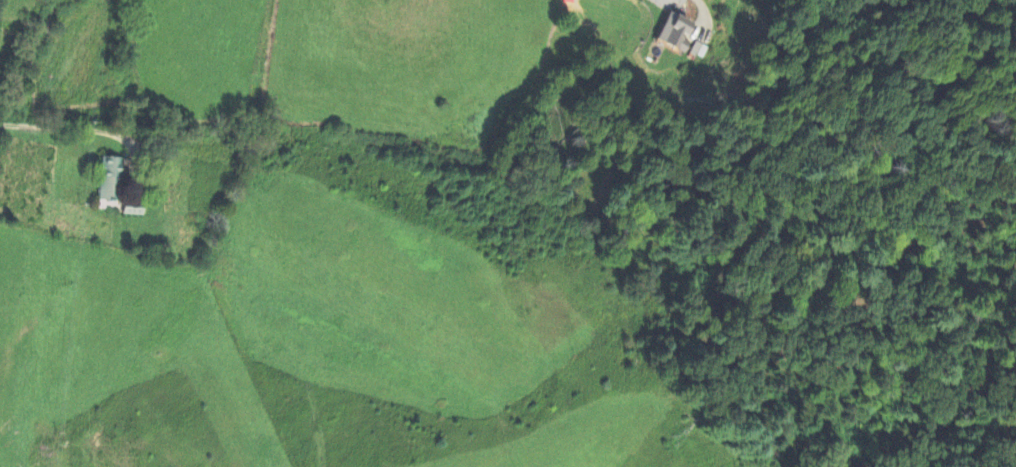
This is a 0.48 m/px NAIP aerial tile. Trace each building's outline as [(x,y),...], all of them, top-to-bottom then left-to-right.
[(690,43),(684,41),(691,23),(666,13),(654,42),(685,54),(690,43)] [(710,48),(696,41),(690,53),(704,60),(710,48)] [(97,200),(118,201),(120,159),(99,158),(97,200)]
